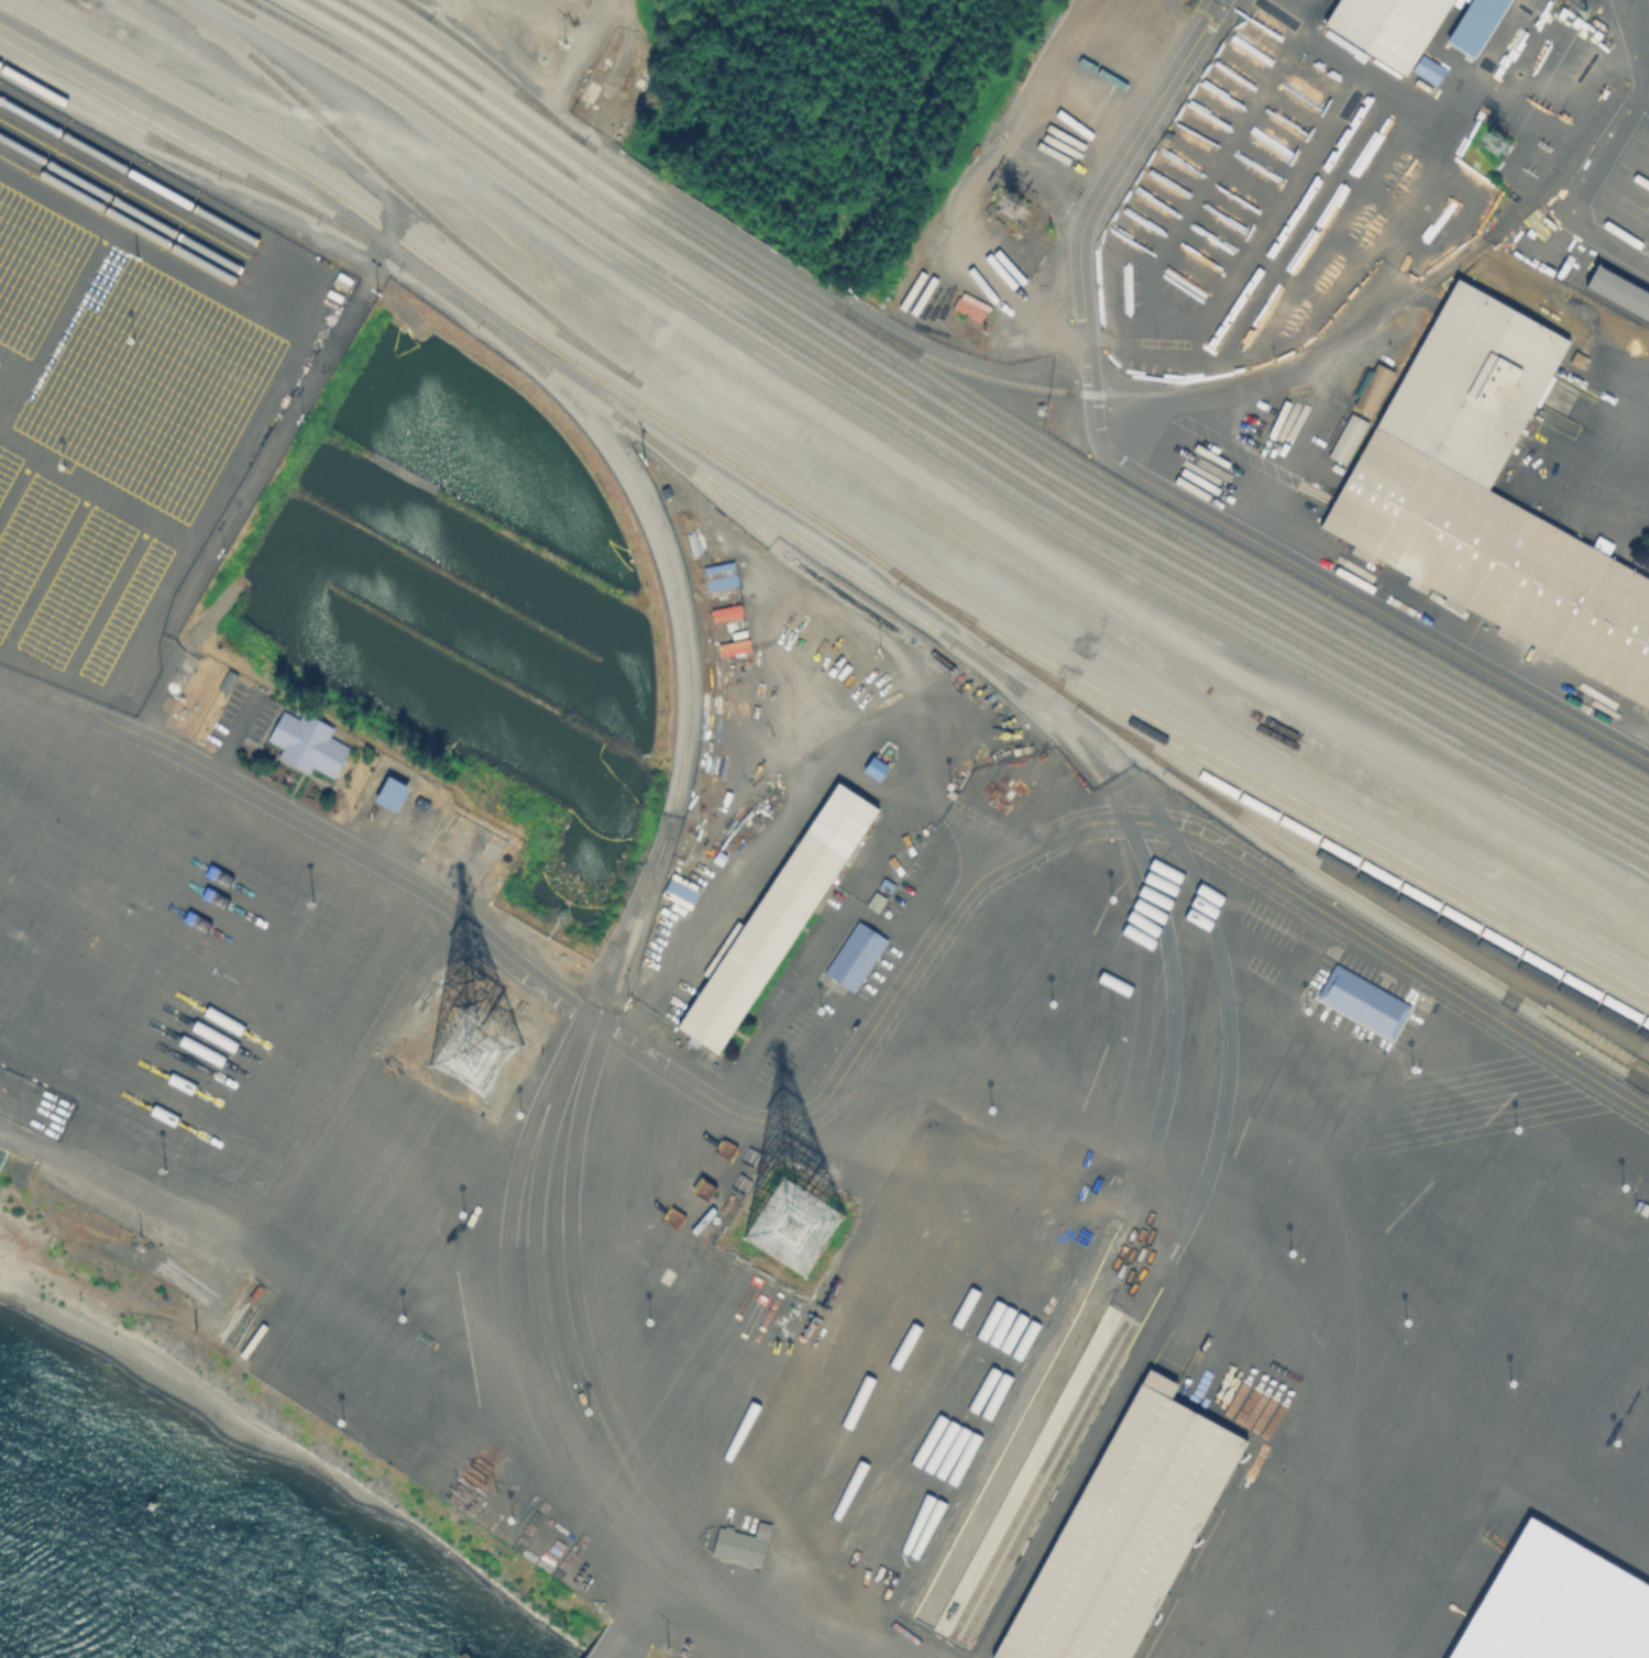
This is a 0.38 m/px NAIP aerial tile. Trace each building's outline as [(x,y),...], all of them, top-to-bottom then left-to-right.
[(1323,21),(1336,0),(1453,0),(1407,74),(1323,21)] [(1598,266),(1648,295),(1648,325),(1586,288),(1598,266)] [(1487,489),(1648,579),(1648,710),(1319,528),(1458,278),(1570,341),(1487,489)] [(311,767),(307,775),(277,760),(282,751),(266,742),(283,714),(297,721),(300,714),(331,729),(327,738),(348,749),(331,778),(311,767)] [(876,810),(716,1053),(677,1027),(835,784),(876,810)] [(1411,1003),(1394,1038),(1316,997),(1333,962),(1411,1003)] [(1241,1445),(1129,1657),(993,1657),(1135,1390),(1241,1445)] [(759,1567),(769,1523),(756,1520),(753,1534),(716,1526),(709,1556),(759,1567)] [(1528,1522),(1648,1592),(1648,1657),(1450,1657),(1528,1522)]
